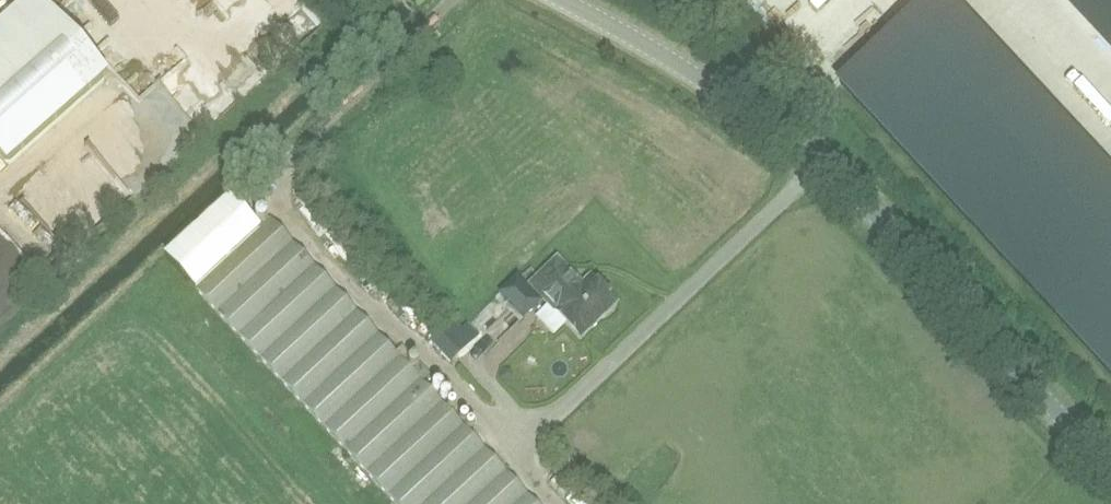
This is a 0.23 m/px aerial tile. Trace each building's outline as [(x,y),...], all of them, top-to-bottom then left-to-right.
[(105,74),(39,0),(26,0),(0,23),(0,159),(4,163),(10,163),(104,80),(105,74)] [(1110,24),(1110,0),(1089,0),(1110,24)] [(839,82),(1110,374),(1110,216),(918,9),(839,82)] [(127,160),(180,131),(166,105),(112,134),(127,160)] [(271,219),(195,289),(395,503),(536,503),(271,219)] [(580,337),(616,303),(590,277),(582,285),(557,259),(530,285),(580,337)] [(179,299),(200,281),(191,270),(170,288),(179,299)] [(507,349),(530,323),(520,314),(496,340),(507,349)]
